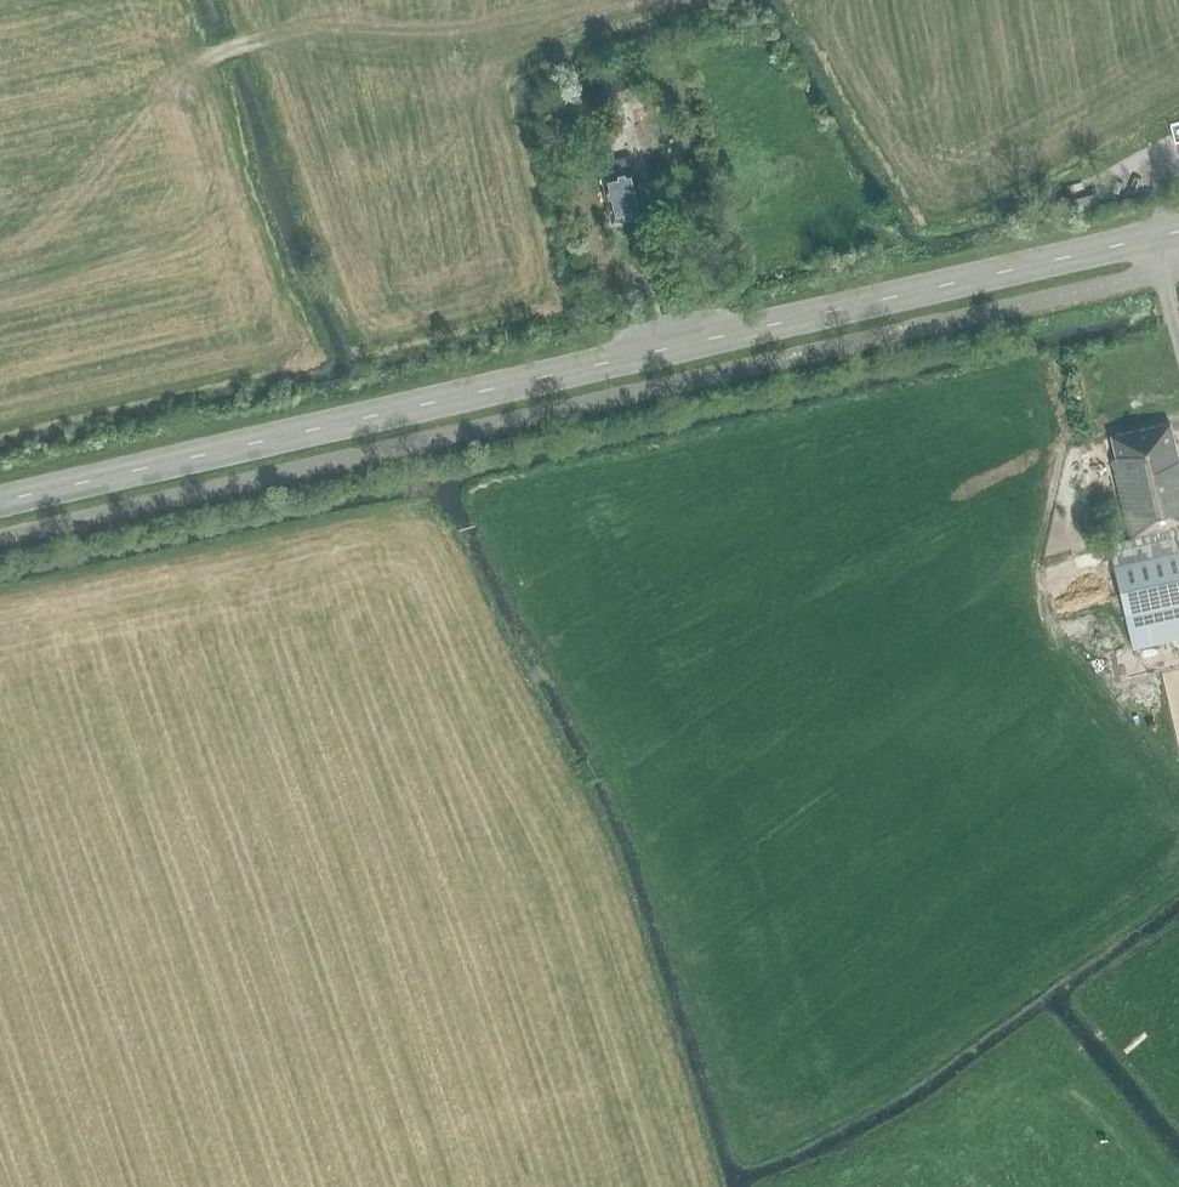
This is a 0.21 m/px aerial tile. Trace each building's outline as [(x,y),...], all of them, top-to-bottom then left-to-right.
[(611,221),(644,214),(634,166),(633,167),(631,156),(614,160),(609,142),(595,144),(601,168),(603,168),(604,174),(601,174),(611,221)] [(1114,564),(1123,603),(1125,614),(1178,602),(1178,572),(1174,550),(1178,549),(1178,543),(1174,523),(1178,522),(1178,460),(1170,422),(1111,436),(1115,458),(1112,459),(1130,537),(1108,543),(1114,564)]
